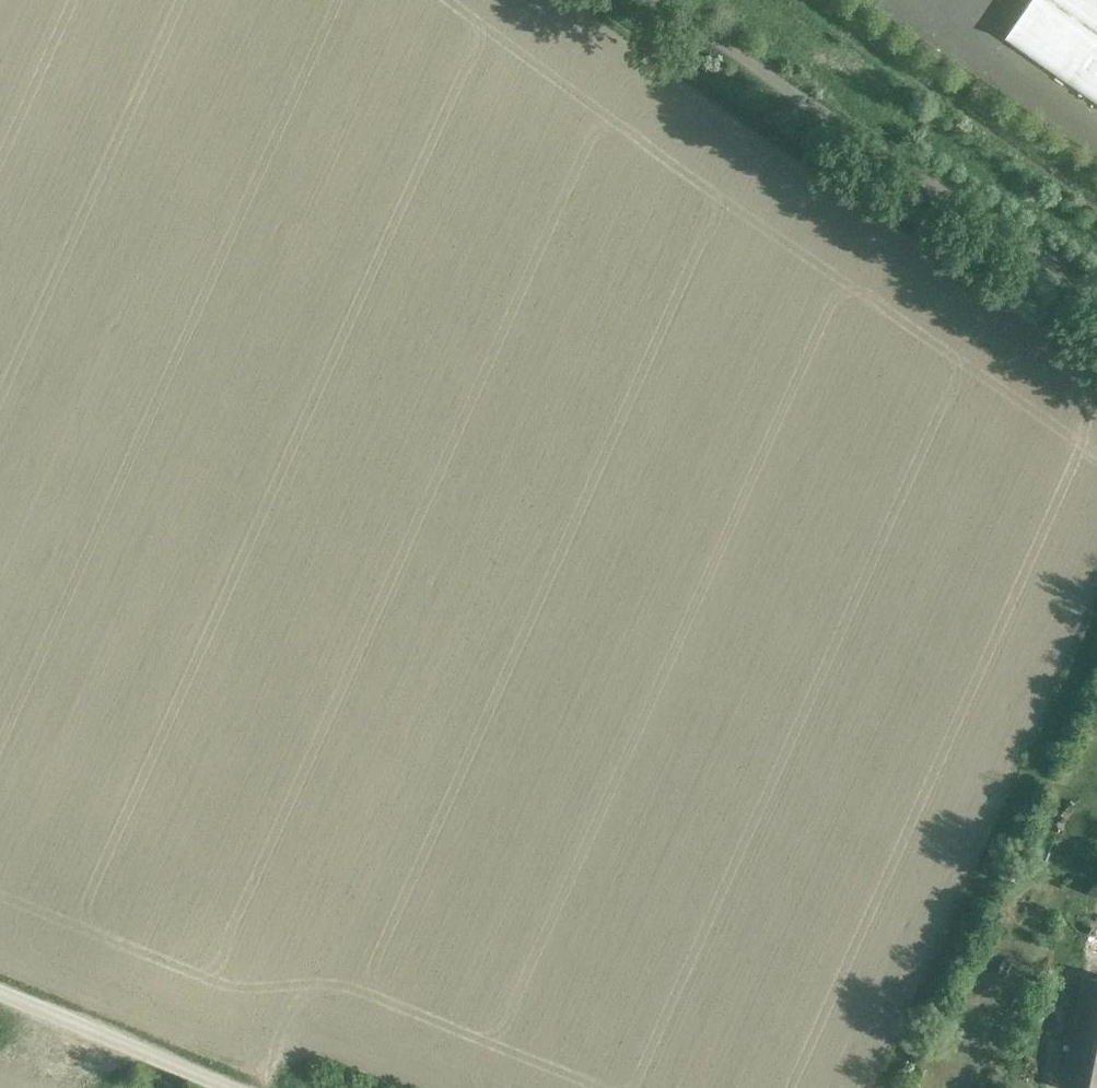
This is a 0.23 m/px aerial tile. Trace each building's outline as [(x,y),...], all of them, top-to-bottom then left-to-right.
[(1003,38),(1096,104),(1096,0),(1030,0),(1003,38)] [(1084,978),(1061,1087),(1096,1087),(1096,981),(1084,978)]
